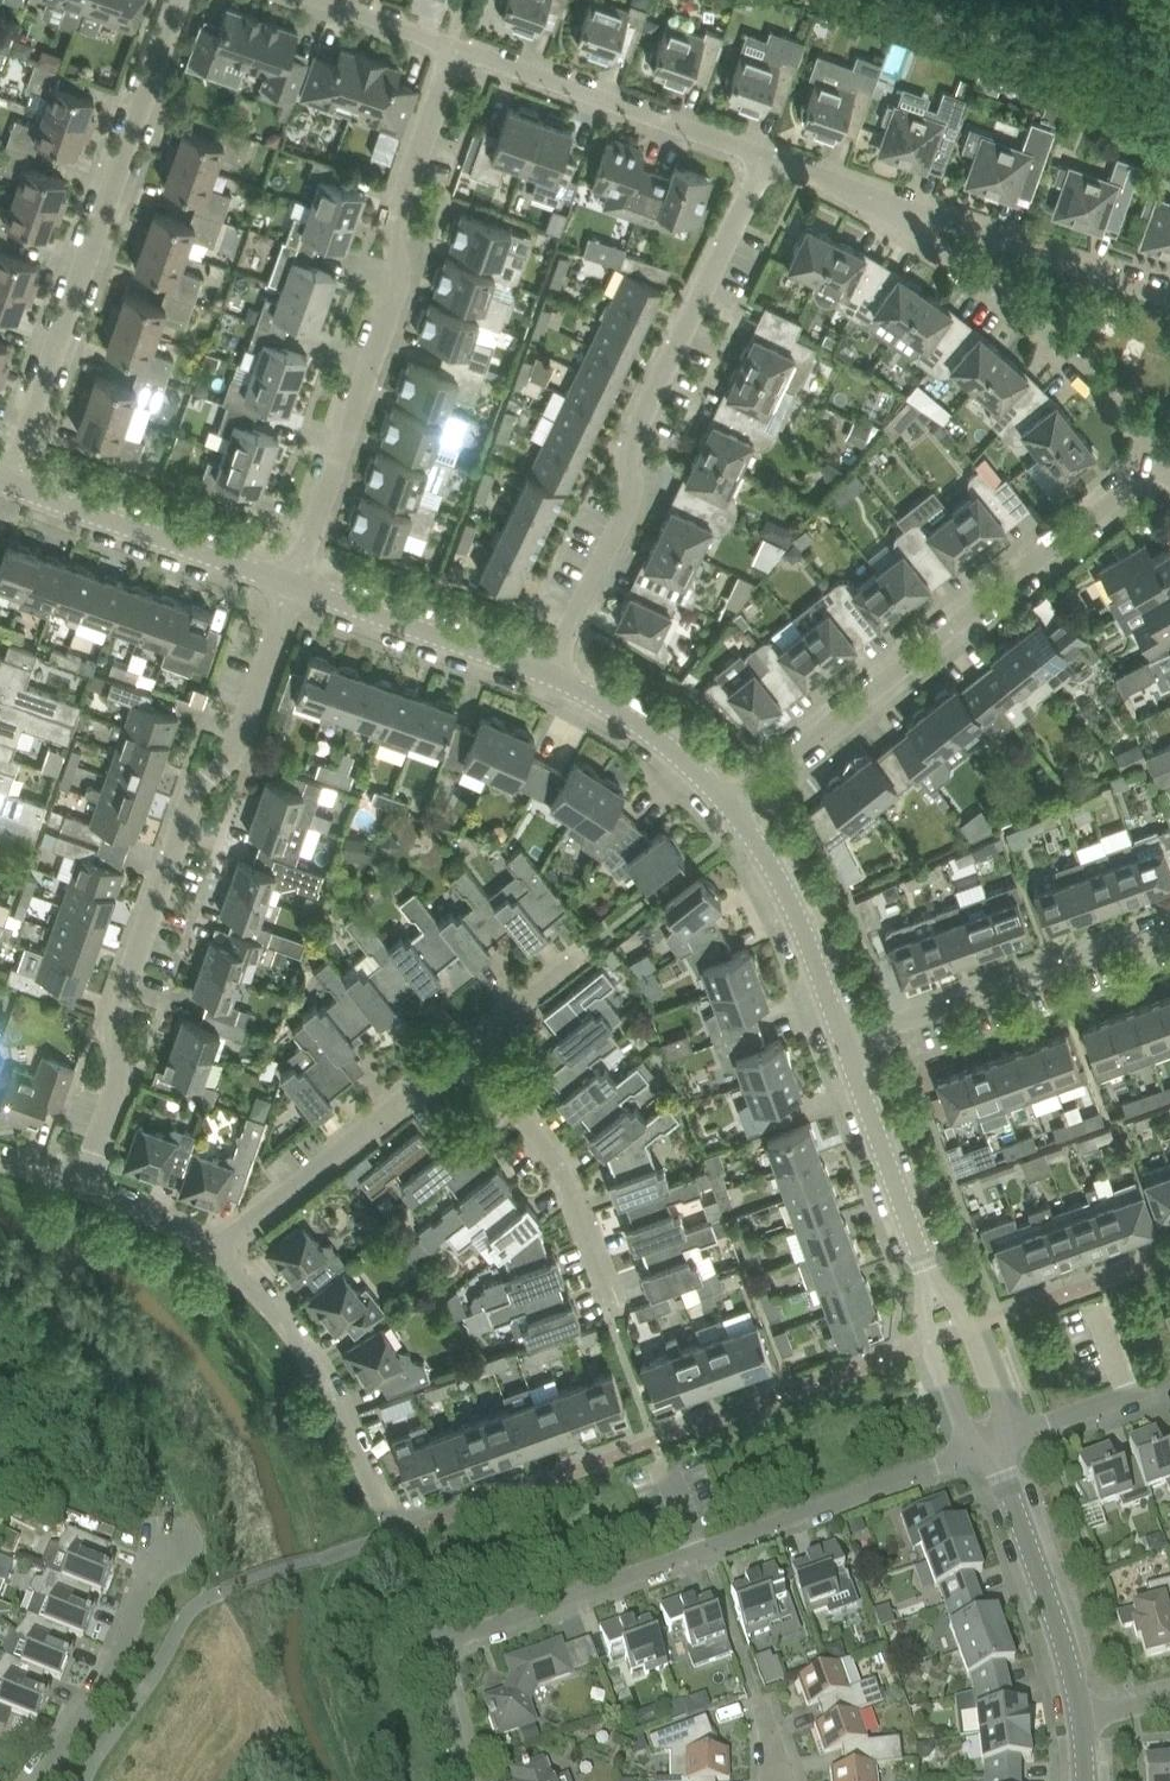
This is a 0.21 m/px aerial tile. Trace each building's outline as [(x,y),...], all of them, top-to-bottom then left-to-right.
[(89,0),(59,0),(67,3),(61,20),(80,26),(89,0)] [(144,0),(89,0),(80,26),(97,32),(103,15),(113,19),(112,21),(134,29),(144,0)] [(501,2),(501,5),(501,7),(502,10),(503,12),(505,13),(504,18),(529,27),(538,30),(540,24),(554,29),(554,30),(555,31),(563,8),(566,0),(501,0),(501,2)] [(576,30),(578,39),(581,40),(579,45),(604,54),(613,57),(615,50),(630,55),(629,57),(631,57),(638,35),(648,8),(646,7),(632,2),(629,9),(604,0),(591,0),(583,23),(577,21),(576,30)] [(201,22),(188,59),(211,67),(223,71),(228,57),(247,64),(263,19),(227,6),(220,28),(219,31),(202,25),(203,22),(201,22)] [(646,17),(642,30),(655,34),(660,21),(646,17)] [(296,97),(301,82),(309,60),(294,54),(292,51),(299,31),(263,19),(247,64),(263,69),(262,71),(267,73),(262,85),(296,97)] [(651,54),(651,56),(651,58),(652,61),(652,63),(653,65),(654,66),(656,67),(654,71),(679,80),(688,84),(691,77),(705,82),(704,83),(706,84),(714,61),(723,34),(707,28),(704,36),(688,30),(670,23),(668,23),(658,49),(653,47),(652,49),(651,52),(651,54)] [(0,45),(0,48),(8,51),(9,48),(14,35),(5,32),(0,45)] [(728,74),(726,83),(729,92),(731,93),(729,98),(754,107),(764,110),(766,104),(780,109),(780,110),(781,110),(789,88),(799,61),(806,41),(783,33),(779,44),(770,41),(765,57),(763,56),(743,49),(733,76),(728,74)] [(16,38),(11,52),(29,58),(34,45),(16,38)] [(309,76),(302,96),(333,107),(351,113),(356,100),(371,55),(356,50),(356,52),(342,47),(338,60),(316,53),(309,76)] [(371,55),(356,100),(374,106),(369,120),(380,123),(384,125),(373,154),(375,155),(391,160),(401,131),(403,131),(418,88),(395,81),(400,67),(386,62),(386,61),(371,55)] [(802,106),(801,108),(802,111),(802,114),(803,116),(804,119),(806,120),(804,125),(829,134),(839,137),(841,130),(855,135),(855,137),(856,137),(864,115),(874,88),(882,64),(859,56),(854,68),(845,64),(838,83),(818,76),(809,103),(803,101),(802,103),(802,106)] [(77,74),(80,64),(68,59),(64,69),(77,74)] [(32,88),(27,103),(45,110),(92,126),(96,115),(89,113),(95,96),(78,90),(83,77),(65,71),(37,61),(28,86),(32,88)] [(891,123),(881,151),(917,163),(919,158),(931,162),(944,167),(952,144),(968,98),(956,94),(944,89),(938,108),(934,119),(905,109),(906,106),(901,104),(901,107),(897,106),(888,103),(882,120),(891,123)] [(539,112),(521,106),(520,110),(510,106),(497,140),(485,136),(487,130),(485,129),(483,136),(471,170),(470,172),(500,182),(507,161),(523,166),(541,117),(538,116),(539,112)] [(91,126),(45,110),(40,125),(17,117),(8,143),(36,153),(41,139),(76,151),(81,135),(87,138),(91,126)] [(563,121),(545,114),(544,118),(541,117),(523,166),(540,172),(532,193),(570,207),(578,186),(569,183),(576,161),(575,161),(573,167),(560,163),(572,128),(562,124),(563,121)] [(971,126),(963,149),(978,154),(968,182),(1004,194),(1006,188),(1018,193),(1031,197),(1039,175),(1056,129),(1039,123),(1032,120),(1021,150),(991,139),(993,134),(971,126)] [(244,162),(253,137),(224,127),(220,140),(184,128),(179,144),(173,142),(169,153),(215,170),(221,154),(244,162)] [(1154,131),(1149,146),(1164,151),(1169,136),(1154,131)] [(270,135),(267,142),(279,146),(283,134),(276,132),(270,135)] [(471,170),(483,136),(475,132),(463,167),(471,170)] [(1135,132),(1132,138),(1136,145),(1143,145),(1147,138),(1143,132),(1135,132)] [(630,143),(616,138),(614,143),(608,141),(593,185),(610,192),(605,205),(637,216),(653,171),(640,167),(644,153),(629,148),(630,143)] [(67,197),(60,195),(66,179),(31,166),(36,153),(8,143),(0,164),(0,169),(21,176),(16,192),(63,208),(67,197)] [(224,219),(233,193),(210,185),(215,170),(169,153),(165,165),(171,167),(165,183),(200,195),(195,209),(224,219)] [(1060,163),(1054,180),(1065,184),(1056,212),(1091,225),(1093,219),(1119,228),(1127,206),(1141,164),(1118,155),(1109,180),(1077,169),(1060,163)] [(364,192),(339,183),(344,168),(321,160),(315,159),(310,174),(321,178),(312,204),(356,219),(366,191),(365,191),(364,192)] [(653,171),(637,216),(674,229),(678,216),(696,222),(697,219),(702,220),(707,204),(703,202),(711,177),(686,168),(675,164),(674,170),(671,178),(653,171)] [(16,192),(10,208),(0,204),(0,232),(7,235),(12,221),(47,234),(52,217),(59,220),(63,208),(16,192)] [(1141,212),(1153,216),(1143,243),(1169,253),(1169,202),(1165,200),(1148,194),(1141,212)] [(292,225),(287,240),(315,250),(320,236),(345,245),(345,246),(346,247),(356,219),(312,204),(307,218),(296,214),(292,225)] [(215,244),(224,219),(195,209),(191,222),(156,210),(150,226),(144,224),(140,236),(186,252),(192,236),(215,244)] [(512,229),(462,212),(460,219),(456,218),(450,236),(453,237),(451,244),(486,256),(481,269),(446,257),(517,283),(527,254),(506,246),(512,229)] [(817,278),(837,239),(807,225),(788,265),(817,278)] [(38,279),(31,277),(37,261),(2,248),(7,235),(0,232),(0,279),(34,290),(38,279)] [(195,301),(204,275),(181,267),(186,252),(140,236),(136,247),(142,249),(136,265),(171,278),(166,291),(195,301)] [(837,239),(817,278),(843,291),(839,299),(839,301),(840,303),(841,305),(842,307),(843,309),(845,311),(847,312),(852,315),(878,269),(868,262),(863,259),(866,253),(858,249),(837,239)] [(279,255),(270,280),(283,285),(327,300),(337,273),(336,272),(335,273),(310,264),(315,250),(287,240),(284,240),(279,255)] [(613,242),(607,261),(620,265),(625,251),(626,247),(613,242)] [(625,251),(620,265),(644,272),(648,259),(625,251)] [(608,281),(614,265),(586,253),(579,269),(608,281)] [(565,271),(570,257),(561,254),(556,267),(565,271)] [(517,283),(446,257),(444,264),(440,263),(434,280),(438,282),(435,289),(470,301),(465,314),(431,302),(430,302),(501,327),(511,299),(490,291),(495,276),(517,283)] [(560,286),(565,271),(556,267),(551,282),(560,286)] [(878,269),(852,315),(856,317),(858,318),(859,319),(861,320),(863,320),(866,320),(868,320),(871,319),(873,318),(875,317),(877,316),(878,315),(879,313),(900,328),(925,291),(923,290),(922,288),(922,285),(912,279),(910,279),(908,280),(899,273),(893,269),(889,275),(878,269)] [(650,312),(662,287),(627,270),(615,295),(650,312)] [(0,279),(0,310),(18,316),(23,300),(30,302),(34,290),(0,279)] [(262,310),(258,322),(286,332),(291,318),(317,327),(316,328),(318,328),(327,300),(283,285),(278,299),(276,298),(267,295),(264,304),(263,307),(262,310)] [(186,327),(195,301),(166,291),(162,305),(127,292),(121,309),(115,306),(111,318),(157,334),(163,318),(186,327)] [(925,291),(900,328),(921,342),(920,344),(919,346),(919,348),(918,350),(918,353),(919,355),(919,357),(920,360),(921,361),(923,363),(924,364),(926,365),(929,368),(961,326),(953,320),(957,314),(952,310),(925,291)] [(638,337),(650,312),(615,295),(603,319),(638,337)] [(501,327),(430,302),(428,309),(424,307),(418,325),(422,326),(419,334),(454,346),(449,359),(485,372),(495,344),(474,336),(480,321),(501,328),(501,327)] [(547,323),(552,309),(543,305),(538,318),(547,323)] [(796,337),(796,336),(803,322),(775,308),(768,323),(796,337)] [(166,383),(175,358),(152,350),(157,334),(111,318),(107,329),(113,331),(107,347),(142,360),(137,373),(166,383)] [(542,337),(547,323),(538,318),(533,334),(542,337)] [(626,361),(638,337),(603,319),(591,344),(626,361)] [(246,346),(241,362),(255,367),(299,382),(309,354),(307,354),(307,355),(281,346),(286,332),(258,322),(249,347),(246,346)] [(746,345),(741,356),(742,360),(741,363),(796,390),(801,378),(804,380),(816,353),(814,352),(817,346),(796,336),(796,337),(768,323),(761,337),(755,334),(752,340),(750,344),(746,345)] [(961,326),(929,368),(932,370),(933,372),(935,373),(937,373),(939,374),(941,374),(944,375),(946,374),(949,374),(951,373),(953,372),(954,371),(956,369),(975,386),(1004,353),(979,332),(975,327),(970,333),(961,326)] [(827,332),(823,340),(833,345),(837,336),(827,332)] [(9,361),(2,359),(8,343),(0,340),(0,371),(5,373),(9,361)] [(615,385),(626,361),(591,344),(579,368),(615,385)] [(1004,353),(975,386),(994,403),(993,405),(992,407),(991,409),(990,411),(990,414),(990,416),(991,418),(992,420),(993,423),(994,425),(996,427),(1000,431),(1037,392),(1028,384),(1033,378),(1028,374),(1004,353)] [(529,374),(534,360),(525,357),(520,370),(529,374)] [(475,401),(485,372),(449,359),(444,373),(410,361),(407,368),(403,366),(397,384),(401,385),(399,392),(469,417),(470,416),(448,409),(454,393),(475,401)] [(733,396),(727,409),(775,432),(776,433),(779,427),(781,428),(793,402),(791,401),(796,390),(741,363),(740,366),(735,367),(730,378),(732,382),(730,386),(727,393),(733,396)] [(299,382),(255,367),(250,380),(233,375),(223,401),(229,403),(257,413),(262,399),(288,408),(287,409),(289,410),(299,382)] [(603,410),(615,385),(579,368),(568,393),(603,410)] [(524,388),(529,374),(520,370),(515,385),(524,388)] [(157,409),(166,383),(137,373),(133,387),(98,375),(92,391),(86,389),(82,400),(128,416),(134,401),(157,409)] [(200,378),(195,391),(208,396),(211,389),(206,380),(200,378)] [(459,445),(469,417),(399,392),(399,393),(433,405),(429,418),(394,406),(391,413),(388,411),(381,429),(385,430),(383,437),(454,462),(454,461),(433,454),(438,438),(459,445)] [(1037,392),(1000,431),(1005,435),(1006,437),(1008,438),(1011,439),(1013,440),(1016,441),(1018,441),(1021,440),(1023,440),(1025,439),(1027,438),(1028,437),(1041,454),(1076,426),(1056,401),(1052,396),(1046,401),(1037,392)] [(591,434),(603,410),(568,393),(556,417),(591,434)] [(137,465),(145,443),(146,440),(123,432),(128,416),(82,400),(78,411),(84,413),(78,430),(113,442),(109,455),(137,465)] [(278,436),(252,427),(257,413),(229,403),(224,418),(220,430),(231,434),(226,448),(270,464),(280,436),(278,435),(278,436)] [(947,407),(937,417),(944,421),(953,412),(947,407)] [(511,426),(516,412),(506,408),(502,421),(511,426)] [(702,445),(700,449),(740,468),(751,445),(753,446),(755,446),(757,446),(759,446),(761,446),(763,446),(765,445),(767,444),(768,443),(770,441),(772,439),(773,437),(775,432),(727,409),(720,423),(714,420),(711,425),(710,428),(705,430),(700,440),(702,445)] [(579,459),(591,434),(556,417),(544,442),(579,459)] [(863,445),(871,428),(854,419),(846,437),(863,445)] [(506,440),(511,426),(502,421),(497,436),(506,440)] [(1041,454),(1026,466),(1057,504),(1072,492),(1085,482),(1074,469),(1096,452),(1076,426),(1041,454)] [(444,490),(454,462),(383,437),(383,438),(418,450),(413,463),(378,450),(376,458),(372,456),(366,474),(369,475),(367,482),(438,507),(438,506),(417,498),(422,483),(444,490)] [(567,484),(579,459),(544,442),(532,467),(567,484)] [(270,464),(226,448),(221,463),(210,459),(200,485),(229,495),(234,481),(259,490),(259,491),(260,492),(270,464)] [(692,481),(686,495),(734,518),(736,513),(737,512),(738,510),(738,508),(738,506),(738,503),(737,501),(736,498),(735,496),(734,495),(732,493),(731,492),(729,491),(740,468),(700,449),(689,472),(686,478),(692,481)] [(985,455),(976,462),(979,467),(981,469),(990,461),(985,455)] [(835,482),(843,468),(828,460),(824,468),(827,478),(835,482)] [(972,494),(952,510),(980,545),(1000,529),(1005,525),(1000,519),(1012,510),(993,486),(994,485),(981,469),(979,467),(975,471),(973,473),(971,475),(970,477),(969,479),(969,482),(968,484),(969,487),(969,490),(970,492),(972,494)] [(490,485),(495,471),(485,468),(481,481),(490,485)] [(857,470),(846,479),(860,488),(867,483),(857,470)] [(552,515),(564,490),(529,473),(517,498),(552,515)] [(1012,510),(1025,499),(1006,475),(994,485),(993,486),(1012,510)] [(485,499),(490,485),(481,481),(476,496),(485,499)] [(435,512),(438,507),(367,482),(402,495),(397,507),(362,495),(360,502),(356,501),(350,519),(354,520),(351,527),(401,545),(407,527),(428,535),(435,512)] [(670,511),(659,535),(699,554),(710,531),(712,531),(714,532),(716,532),(719,532),(721,532),(723,531),(725,530),(727,528),(729,527),(731,525),(732,523),(734,518),(686,495),(679,509),(673,505),(670,511)] [(541,540),(552,515),(517,498),(505,523),(541,540)] [(959,561),(980,545),(952,510),(932,526),(930,524),(928,523),(926,522),(924,521),(921,520),(918,520),(916,520),(913,521),(911,522),(909,524),(905,527),(938,569),(950,559),(954,565),(959,561)] [(472,536),(477,523),(467,519),(463,532),(472,536)] [(780,521),(773,536),(787,542),(794,527),(780,521)] [(529,564),(541,540),(505,523),(494,547),(529,564)] [(898,553),(878,569),(905,604),(926,588),(931,584),(926,578),(938,569),(905,527),(901,530),(899,532),(897,534),(896,536),(895,540),(894,543),(894,546),(895,549),(896,551),(898,553)] [(805,529),(793,539),(800,548),(812,538),(805,529)] [(467,551),(472,536),(463,532),(457,547),(467,551)] [(647,558),(645,564),(651,567),(645,581),(678,596),(678,597),(693,604),(695,599),(696,597),(697,595),(697,593),(697,591),(697,589),(696,587),(695,585),(694,583),(693,581),(692,580),(691,579),(689,578),(688,577),(699,554),(659,535),(647,558)] [(764,536),(759,545),(778,554),(785,546),(764,536)] [(0,565),(0,584),(13,588),(9,600),(20,604),(38,552),(30,549),(30,547),(20,543),(19,545),(9,541),(0,565)] [(1145,542),(1100,569),(1117,596),(1134,586),(1142,600),(1169,584),(1169,546),(1153,556),(1145,542)] [(795,543),(785,550),(790,557),(796,557),(802,552),(795,543)] [(517,589),(529,564),(494,547),(482,572),(517,589)] [(38,552),(20,604),(38,610),(49,614),(53,602),(67,562),(59,559),(59,557),(49,553),(48,555),(38,552)] [(67,562),(53,602),(71,609),(67,620),(78,624),(82,612),(96,572),(88,569),(87,569),(88,567),(78,564),(77,565),(67,562)] [(460,579),(464,567),(452,563),(448,575),(460,579)] [(885,620),(905,604),(878,569),(858,585),(856,583),(854,582),(852,581),(849,580),(847,579),(844,579),(842,579),(839,580),(837,581),(834,583),(830,586),(864,628),(876,619),(880,624),(885,620)] [(96,572),(82,612),(111,623),(125,582),(117,579),(116,579),(117,577),(107,574),(106,575),(96,572)] [(678,596),(645,581),(638,594),(632,591),(617,621),(628,626),(623,637),(665,662),(667,660),(668,657),(669,655),(669,652),(669,649),(669,647),(668,644),(667,642),(666,639),(664,637),(662,636),(660,634),(678,597),(678,596)] [(125,582),(111,623),(140,633),(154,592),(146,589),(145,589),(146,587),(136,584),(135,586),(125,582)] [(1169,641),(1169,584),(1142,600),(1151,615),(1134,625),(1150,652),(1169,641)] [(823,613),(804,629),(831,663),(834,661),(838,661),(846,654),(847,651),(851,647),(856,643),(852,638),(864,628),(830,586),(826,589),(824,591),(823,593),(822,595),(821,598),(820,600),(820,603),(820,605),(821,608),(822,611),(823,613)] [(154,592),(140,633),(169,643),(183,602),(175,600),(174,599),(175,598),(165,594),(164,596),(154,592)] [(169,643),(162,662),(184,663),(185,662),(208,670),(218,642),(222,629),(208,624),(213,610),(193,603),(193,606),(183,602),(169,643)] [(1086,635),(1074,620),(1065,608),(1045,624),(1040,618),(1034,623),(1032,621),(1028,623),(1024,626),(1021,630),(1023,632),(1017,637),(1043,670),(1058,658),(1072,675),(1082,675),(1094,666),(1089,660),(1099,652),(1089,639),(1086,635)] [(740,610),(732,617),(741,628),(749,621),(740,610)] [(13,625),(0,620),(0,631),(9,635),(13,625)] [(23,640),(27,630),(13,625),(9,635),(23,640)] [(811,679),(831,663),(804,629),(784,645),(782,643),(780,641),(777,640),(774,639),(771,638),(768,639),(765,639),(762,641),(760,642),(756,645),(789,687),(801,678),(806,684),(811,679)] [(998,661),(979,676),(1017,723),(1035,708),(1036,699),(1025,684),(1043,670),(1017,637),(1011,641),(1010,640),(1005,641),(1001,644),(998,648),(1000,650),(993,655),(998,661)] [(38,652),(10,643),(6,656),(0,654),(0,695),(76,722),(80,709),(83,702),(27,683),(33,666),(34,666),(38,652)] [(755,646),(756,646),(748,652),(746,657),(745,662),(746,668),(747,669),(749,672),(733,684),(732,682),(730,681),(727,679),(725,679),(722,678),(720,678),(717,678),(714,679),(712,680),(709,682),(707,683),(705,686),(740,721),(748,714),(756,723),(782,702),(778,697),(789,687),(756,645),(755,646)] [(65,662),(68,652),(54,647),(51,657),(65,662)] [(79,667),(82,657),(68,652),(65,662),(79,667)] [(340,666),(330,663),(331,660),(312,653),(302,680),(289,675),(279,704),(293,708),(297,697),(326,707),(342,663),(341,663),(340,666)] [(1150,657),(1148,658),(1117,674),(1124,692),(1155,676),(1159,674),(1157,669),(1156,669),(1150,657)] [(125,675),(128,665),(114,660),(111,670),(125,675)] [(355,717),(369,677),(359,673),(360,670),(342,663),(326,707),(322,719),(333,723),(337,711),(355,717)] [(139,680),(143,670),(128,665),(125,675),(139,680)] [(684,676),(683,678),(691,685),(699,675),(690,668),(684,676)] [(997,712),(1003,707),(1016,724),(1017,723),(979,676),(960,691),(956,685),(949,690),(948,689),(943,690),(939,693),(937,698),(938,699),(932,704),(959,737),(976,723),(989,739),(1006,726),(1007,726),(1008,725),(997,712)] [(379,680),(369,677),(355,717),(373,724),(369,735),(380,739),(384,727),(399,684),(380,677),(379,680)] [(170,741),(179,716),(149,705),(153,693),(113,679),(108,694),(133,702),(125,725),(170,741)] [(384,727),(380,739),(409,749),(413,738),(427,697),(417,694),(418,690),(399,684),(384,727)] [(0,695),(0,752),(12,756),(17,743),(23,725),(69,741),(76,723),(76,722),(0,695)] [(409,749),(408,751),(438,762),(442,748),(458,705),(438,698),(437,701),(427,697),(413,738),(409,749)] [(959,737),(932,704),(926,709),(925,707),(920,709),(916,712),(914,716),(915,718),(909,723),(914,729),(895,744),(919,774),(931,788),(937,784),(950,774),(951,764),(944,754),(941,751),(959,737)] [(279,705),(275,715),(291,721),(295,711),(279,705)] [(85,726),(89,712),(80,709),(76,722),(76,723),(85,726)] [(456,722),(444,758),(463,767),(459,778),(481,788),(489,770),(490,771),(510,726),(493,714),(490,719),(484,716),(478,729),(456,722)] [(170,741),(125,725),(113,720),(109,731),(121,736),(116,749),(162,765),(170,741)] [(534,791),(549,763),(530,753),(536,739),(529,736),(531,731),(510,726),(490,771),(517,782),(534,791)] [(46,741),(40,765),(62,770),(68,746),(46,741)] [(919,774),(895,744),(876,759),(871,753),(865,758),(863,756),(858,758),(855,761),(852,765),(853,767),(848,772),(874,805),(892,790),(894,794),(919,774)] [(1141,744),(1116,755),(1123,770),(1148,759),(1146,754),(1141,744)] [(1169,764),(1169,744),(1146,754),(1148,759),(1152,771),(1169,764)] [(78,763),(82,749),(73,746),(69,759),(78,763)] [(153,789),(162,765),(116,749),(108,773),(153,789)] [(12,756),(0,752),(0,808),(41,822),(47,803),(10,789),(21,759),(12,756)] [(73,776),(78,763),(69,759),(64,773),(73,776)] [(333,779),(337,767),(321,761),(316,773),(333,779)] [(601,775),(586,761),(582,765),(577,761),(569,774),(549,763),(534,791),(551,800),(551,801),(575,816),(601,775)] [(350,785),(354,773),(337,767),(333,779),(350,785)] [(268,778),(258,805),(311,824),(320,798),(324,784),(286,771),(282,783),(268,778)] [(874,805),(848,772),(842,776),(840,774),(836,776),(832,779),(829,783),(830,785),(824,790),(829,796),(809,812),(830,845),(859,822),(856,819),(874,805)] [(88,788),(86,793),(99,798),(145,813),(153,789),(108,773),(102,789),(93,785),(88,788)] [(603,856),(635,821),(617,804),(625,792),(619,788),(621,783),(601,775),(575,816),(589,825),(583,844),(603,856)] [(937,784),(931,788),(945,807),(951,803),(937,784)] [(389,806),(393,794),(376,788),(372,800),(389,806)] [(1091,805),(1106,798),(1101,788),(1086,795),(1091,805)] [(405,812),(410,800),(393,794),(389,806),(405,812)] [(1076,812),(1091,805),(1086,795),(1071,802),(1076,812)] [(136,838),(145,813),(99,798),(91,820),(53,807),(48,821),(101,840),(106,828),(136,838)] [(297,863),(302,850),(310,824),(258,805),(249,831),(263,836),(259,849),(297,863)] [(0,808),(0,830),(34,841),(41,822),(0,808)] [(1042,827),(1057,820),(1053,810),(1038,817),(1042,827)] [(984,833),(971,816),(961,823),(973,838),(984,833)] [(1028,833),(1042,827),(1038,817),(1023,824),(1028,833)] [(654,837),(635,821),(603,856),(618,876),(636,868),(648,882),(686,852),(674,831),(669,834),(665,828),(654,837)] [(116,894),(125,869),(95,858),(100,846),(77,838),(47,827),(42,842),(79,855),(71,878),(116,894)] [(1169,883),(1169,827),(1132,840),(1150,890),(1169,883)] [(389,854),(403,844),(392,831),(379,841),(389,854)] [(364,859),(367,838),(347,835),(344,856),(364,859)] [(1106,850),(1125,900),(1150,890),(1132,840),(1106,850)] [(974,857),(989,851),(985,841),(970,848),(974,857)] [(568,906),(540,870),(521,846),(506,859),(518,874),(522,874),(530,884),(513,898),(508,892),(496,902),(495,902),(513,924),(512,925),(529,946),(547,932),(543,926),(568,906)] [(856,860),(849,847),(835,854),(842,867),(856,860)] [(959,864),(974,857),(970,848),(955,854),(959,864)] [(325,873),(297,863),(259,849),(254,863),(240,858),(231,884),(268,898),(274,882),(279,884),(297,881),(303,883),(302,886),(318,892),(325,873)] [(1099,909),(1125,900),(1106,850),(1082,859),(1099,909)] [(1061,881),(1074,918),(1099,909),(1082,859),(1081,858),(1056,867),(1061,881)] [(924,880),(939,873),(935,863),(920,870),(924,880)] [(513,924),(495,902),(496,902),(466,865),(451,877),(462,892),(467,892),(475,902),(457,916),(453,911),(441,920),(440,921),(462,948),(461,949),(474,964),(492,950),(487,944),(512,925),(513,924)] [(909,887),(924,880),(920,870),(905,877),(909,887)] [(681,954),(695,946),(722,930),(710,909),(722,900),(718,894),(721,890),(703,874),(665,905),(677,920),(666,936),(681,954)] [(32,891),(37,878),(28,875),(23,888),(32,891)] [(108,918),(116,894),(71,878),(62,902),(108,918)] [(1047,927),(1074,918),(1061,881),(1034,891),(1047,927)] [(1018,882),(987,893),(1005,943),(1031,933),(1018,899),(1023,897),(1018,882)] [(231,884),(221,910),(235,915),(230,929),(268,942),(273,928),(258,923),(259,920),(268,898),(231,884)] [(28,905),(32,891),(23,888),(19,901),(28,905)] [(462,948),(440,921),(441,920),(415,888),(400,901),(412,916),(416,916),(424,926),(406,940),(402,934),(390,944),(389,945),(419,982),(418,983),(423,988),(441,974),(437,968),(461,949),(462,948)] [(867,927),(882,921),(871,892),(856,899),(867,927)] [(987,893),(961,902),(979,952),(1005,943),(987,893)] [(5,922),(6,921),(12,902),(0,898),(0,920),(5,922)] [(99,942),(108,918),(62,902),(54,926),(99,942)] [(954,961),(979,952),(961,902),(936,912),(954,961)] [(419,982),(389,945),(390,944),(361,908),(345,920),(369,950),(373,950),(381,960),(364,974),(359,968),(347,978),(346,979),(377,1016),(376,1017),(380,1022),(398,1008),(394,1002),(418,983),(419,982)] [(928,970),(954,961),(936,912),(910,920),(928,970)] [(902,980),(928,970),(910,920),(891,927),(887,931),(886,937),(889,943),(902,980)] [(10,938),(15,924),(6,921),(5,922),(1,935),(10,938)] [(91,966),(99,942),(54,926),(45,950),(91,966)] [(268,942),(230,929),(225,942),(212,937),(203,963),(240,977),(248,955),(262,960),(263,957),(272,961),(278,946),(268,942)] [(695,946),(686,951),(698,972),(705,968),(713,990),(759,974),(756,953),(751,954),(748,947),(735,952),(722,930),(695,946)] [(295,936),(290,950),(301,954),(306,940),(295,936)] [(13,964),(8,979),(10,980),(21,984),(25,985),(48,993),(74,1003),(79,990),(82,991),(91,966),(45,950),(45,951),(26,944),(18,966),(13,964)] [(614,946),(604,954),(614,965),(623,957),(614,946)] [(278,947),(273,960),(284,963),(288,950),(278,947)] [(649,952),(630,963),(637,975),(656,965),(649,952)] [(377,1016),(346,979),(347,978),(330,956),(314,969),(326,984),(331,984),(339,994),(321,1008),(317,1003),(303,1013),(307,1018),(308,1017),(338,1056),(339,1055),(356,1042),(351,1036),(376,1017),(377,1016)] [(238,1021),(242,1007),(231,1003),(240,977),(203,963),(193,990),(210,996),(206,1009),(238,1021)] [(603,966),(544,1013),(556,1028),(561,1034),(555,1039),(569,1055),(569,1056),(608,1025),(608,1026),(613,1022),(622,1015),(603,992),(616,982),(603,966)] [(715,1041),(760,1025),(754,1006),(768,1001),(765,994),(770,992),(759,974),(713,990),(719,1006),(706,1015),(715,1041)] [(277,990),(273,1000),(284,1004),(288,994),(277,990)] [(1160,998),(1169,1025),(1169,994),(1160,998)] [(1169,1051),(1169,1025),(1160,998),(1135,1007),(1153,1057),(1169,1051)] [(1127,1066),(1153,1057),(1135,1007),(1109,1016),(1127,1066)] [(251,1026),(238,1021),(206,1009),(201,1022),(184,1016),(175,1043),(212,1056),(222,1030),(246,1040),(251,1026)] [(1097,1077),(1127,1066),(1109,1016),(1083,1026),(1096,1061),(1091,1062),(1097,1077)] [(308,1017),(307,1018),(293,1029),(305,1044),(309,1045),(317,1054),(299,1068),(295,1063),(282,1073),(316,1116),(334,1102),(329,1096),(355,1076),(339,1055),(338,1056),(308,1017)] [(605,1052),(620,1040),(608,1026),(608,1025),(569,1056),(569,1055),(549,1072),(565,1093),(560,1097),(574,1115),(580,1111),(579,1110),(617,1080),(616,1080),(606,1068),(601,1072),(591,1060),(601,1052),(605,1052)] [(767,1044),(760,1025),(715,1041),(724,1067),(741,1065),(746,1081),(792,1065),(789,1044),(784,1045),(781,1038),(767,1044)] [(1080,1068),(1066,1032),(1040,1041),(1057,1089),(1089,1078),(1085,1067),(1080,1068)] [(669,1058),(678,1055),(672,1037),(663,1041),(669,1058)] [(1032,1098),(1057,1089),(1040,1041),(1015,1050),(1032,1098)] [(212,1101),(218,1087),(203,1081),(212,1056),(175,1043),(165,1069),(179,1074),(174,1087),(212,1101)] [(1006,1107),(1032,1098),(1015,1050),(989,1059),(1006,1107)] [(267,1053),(261,1072),(272,1076),(278,1057),(267,1053)] [(0,1106),(0,1114),(27,1123),(28,1119),(38,1123),(46,1101),(61,1107),(63,1102),(76,1065),(54,1057),(50,1056),(44,1076),(14,1066),(5,1091),(0,1106)] [(981,1116),(1006,1107),(989,1059),(964,1069),(977,1105),(981,1116)] [(635,1090),(650,1078),(638,1063),(616,1080),(617,1080),(579,1110),(580,1111),(595,1131),(590,1135),(604,1153),(607,1151),(607,1150),(647,1118),(637,1105),(631,1109),(621,1097),(631,1089),(635,1090)] [(748,1132),(793,1116),(786,1097),(801,1092),(798,1086),(803,1083),(792,1065),(746,1081),(752,1097),(739,1106),(748,1132)] [(951,1115),(977,1105),(964,1069),(937,1078),(951,1115)] [(1154,1091),(1138,1096),(1142,1107),(1157,1101),(1154,1091)] [(665,1129),(680,1117),(677,1113),(686,1106),(680,1092),(647,1118),(607,1150),(607,1151),(617,1178),(611,1180),(618,1202),(625,1199),(670,1182),(665,1167),(658,1169),(647,1140),(661,1128),(665,1129)] [(1127,1112),(1142,1107),(1138,1096),(1123,1102),(1127,1112)] [(1169,1116),(1169,1109),(1168,1105),(1151,1111),(1155,1121),(1169,1116)] [(1084,1116),(1069,1121),(1073,1132),(1088,1126),(1105,1120),(1101,1110),(1084,1116)] [(1138,1127),(1155,1121),(1151,1111),(1134,1117),(1138,1127)] [(239,1197),(266,1120),(248,1113),(234,1153),(230,1151),(217,1158),(196,1150),(181,1194),(202,1201),(204,1196),(221,1202),(225,1192),(239,1197)] [(1057,1137),(1073,1132),(1069,1121),(1054,1127),(1057,1137)] [(779,1167),(819,1152),(815,1142),(818,1141),(811,1122),(768,1137),(779,1167)] [(161,1131),(140,1124),(125,1167),(146,1174),(148,1169),(166,1176),(169,1166),(184,1171),(197,1133),(174,1125),(161,1131)] [(1097,1142),(1115,1136),(1111,1125),(1094,1132),(1097,1142)] [(436,1152),(419,1131),(360,1178),(373,1193),(388,1182),(388,1178),(398,1170),(408,1182),(402,1186),(413,1200),(445,1175),(444,1174),(456,1165),(455,1164),(442,1147),(436,1152)] [(1080,1148),(1097,1142),(1094,1132),(1076,1138),(1080,1148)] [(1022,1150),(1037,1144),(1034,1134),(1018,1140),(1022,1150)] [(956,1174),(971,1168),(961,1140),(946,1145),(956,1174)] [(1006,1156),(1022,1150),(1018,1140),(1003,1145),(1006,1156)] [(1049,1159),(1066,1153),(1062,1143),(1045,1149),(1049,1159)] [(492,1169),(476,1149),(476,1148),(455,1164),(456,1165),(444,1174),(445,1175),(464,1199),(456,1206),(453,1203),(439,1215),(441,1218),(437,1221),(433,1224),(431,1221),(421,1229),(423,1232),(420,1235),(430,1247),(447,1233),(468,1216),(469,1216),(506,1186),(507,1187),(512,1183),(498,1164),(492,1169)] [(1029,1177),(1052,1168),(1049,1159),(1045,1149),(1022,1158),(1029,1177)] [(822,1162),(819,1152),(779,1167),(789,1196),(832,1180),(826,1161),(822,1162)] [(1001,1177),(1018,1171),(1014,1160),(997,1166),(1001,1177)] [(1169,1160),(1142,1169),(1159,1216),(1164,1214),(1169,1213),(1169,1164),(1169,1160)] [(983,1183),(1001,1177),(997,1166),(980,1173),(983,1183)] [(715,1190),(728,1185),(721,1168),(709,1173),(715,1190)] [(685,1197),(702,1191),(696,1172),(670,1182),(625,1199),(634,1223),(627,1226),(635,1247),(642,1245),(641,1244),(686,1228),(686,1227),(681,1213),(674,1215),(669,1200),(681,1196),(685,1197)] [(799,1224),(840,1210),(836,1200),(839,1199),(832,1180),(789,1196),(799,1224)] [(1141,1236),(1152,1229),(1156,1227),(1140,1181),(1115,1190),(1133,1241),(1134,1240),(1132,1237),(1139,1233),(1141,1236)] [(1100,1195),(1096,1183),(1086,1187),(1091,1198),(1107,1245),(1111,1243),(1123,1242),(1123,1239),(1124,1239),(1131,1238),(1132,1241),(1133,1241),(1115,1190),(1100,1195)] [(721,1206),(734,1202),(728,1185),(715,1190),(721,1206)] [(523,1207),(507,1187),(506,1186),(469,1216),(468,1216),(447,1233),(459,1248),(474,1237),(474,1233),(484,1225),(494,1237),(489,1241),(499,1255),(504,1251),(504,1250),(538,1223),(538,1224),(542,1220),(528,1202),(523,1207)] [(1093,1253),(1103,1246),(1107,1245),(1091,1198),(1066,1207),(1084,1258),(1085,1258),(1084,1255),(1090,1251),(1091,1250),(1093,1253)] [(1053,1212),(1050,1203),(1039,1207),(1059,1262),(1063,1261),(1075,1260),(1075,1256),(1083,1256),(1084,1258),(1066,1207),(1053,1212)] [(1045,1271),(1055,1263),(1059,1262),(1039,1207),(1029,1210),(1033,1219),(1018,1225),(1036,1276),(1037,1276),(1036,1273),(1042,1268),(1043,1268),(1045,1271)] [(843,1220),(840,1210),(799,1224),(810,1253),(853,1238),(846,1219),(843,1220)] [(701,1243),(719,1237),(718,1234),(730,1230),(725,1214),(686,1227),(686,1228),(641,1244),(642,1245),(650,1269),(644,1271),(651,1293),(695,1277),(703,1274),(697,1258),(691,1261),(685,1246),(697,1241),(701,1243)] [(1036,1276),(1018,1225),(1014,1215),(981,1227),(988,1246),(996,1243),(999,1249),(994,1251),(993,1254),(993,1257),(993,1260),(993,1262),(994,1265),(995,1267),(997,1270),(998,1272),(1000,1274),(1002,1276),(1008,1274),(1010,1280),(1014,1278),(1027,1277),(1027,1274),(1027,1273),(1035,1273),(1036,1276)] [(315,1285),(346,1260),(332,1242),(317,1240),(303,1223),(267,1252),(281,1269),(285,1265),(297,1280),(305,1273),(315,1285)] [(476,1295),(473,1302),(475,1309),(486,1305),(513,1295),(513,1296),(558,1279),(558,1280),(565,1278),(557,1256),(550,1258),(538,1224),(538,1223),(504,1250),(504,1251),(514,1278),(503,1282),(502,1279),(484,1285),(485,1288),(481,1290),(482,1293),(476,1295)] [(743,1245),(755,1240),(749,1224),(737,1228),(743,1245)] [(388,1258),(399,1249),(390,1238),(379,1247),(388,1258)] [(820,1282),(860,1268),(857,1258),(860,1257),(853,1238),(810,1253),(799,1257),(809,1286),(820,1282)] [(749,1261),(761,1257),(755,1240),(743,1245),(749,1261)] [(864,1278),(860,1268),(820,1282),(831,1311),(874,1295),(867,1276),(864,1278)] [(719,1269),(707,1273),(713,1290),(725,1286),(722,1278),(719,1269)] [(361,1289),(358,1289),(344,1272),(308,1300),(322,1317),(326,1314),(337,1329),(346,1322),(355,1334),(387,1309),(367,1284),(361,1289)] [(701,1294),(713,1290),(707,1273),(703,1274),(695,1277),(701,1294)] [(567,1304),(558,1280),(558,1279),(513,1296),(513,1295),(486,1305),(493,1323),(512,1317),(522,1345),(582,1323),(574,1301),(567,1304)] [(764,1302),(776,1298),(770,1281),(758,1286),(764,1302)] [(656,1312),(673,1306),(668,1294),(652,1300),(656,1312)] [(875,1307),(871,1297),(874,1296),(874,1295),(831,1311),(837,1329),(826,1334),(830,1345),(885,1325),(878,1306),(875,1307)] [(770,1319),(782,1315),(776,1298),(764,1302),(770,1319)] [(640,1318),(656,1312),(652,1300),(635,1306),(640,1318)] [(746,1308),(723,1317),(744,1376),(763,1369),(762,1366),(773,1362),(758,1322),(756,1322),(750,1307),(746,1308)] [(723,1317),(696,1326),(702,1342),(700,1343),(714,1383),(724,1379),(725,1382),(744,1376),(723,1317)] [(585,1342),(601,1336),(597,1325),(581,1331),(585,1342)] [(782,1354),(794,1349),(786,1327),(774,1331),(782,1354)] [(430,1377),(424,1361),(415,1359),(409,1349),(395,1346),(383,1328),(344,1352),(356,1371),(360,1368),(370,1384),(380,1378),(388,1391),(430,1377)] [(549,1355),(564,1350),(560,1338),(544,1344),(549,1355)] [(682,1349),(678,1338),(667,1342),(671,1353),(687,1396),(705,1390),(704,1386),(714,1383),(700,1343),(682,1349)] [(533,1361),(549,1355),(544,1344),(529,1350),(533,1361)] [(494,1368),(510,1362),(506,1350),(490,1356),(494,1368)] [(687,1396),(671,1353),(641,1364),(657,1407),(676,1400),(675,1397),(685,1394),(686,1397),(687,1396)] [(479,1373),(494,1368),(490,1356),(475,1362),(479,1373)] [(604,1426),(622,1420),(620,1415),(629,1412),(613,1370),(587,1380),(604,1426)] [(445,1393),(461,1387),(457,1376),(441,1381),(445,1393)] [(585,1433),(604,1426),(587,1380),(561,1389),(576,1431),(583,1428),(585,1433)] [(429,1399),(445,1393),(441,1381),(425,1387),(429,1399)] [(552,1445),(570,1438),(568,1434),(576,1431),(561,1389),(535,1398),(552,1445)] [(386,1416),(420,1404),(415,1390),(381,1402),(386,1416)] [(533,1452),(552,1445),(535,1398),(509,1408),(524,1450),(531,1447),(533,1452)] [(500,1464),(518,1457),(517,1452),(524,1450),(509,1408),(483,1417),(500,1464)] [(481,1470),(500,1464),(483,1417),(457,1426),(472,1468),(480,1466),(481,1470)] [(448,1482),(431,1436),(426,1422),(409,1428),(411,1432),(394,1438),(408,1479),(418,1475),(422,1486),(445,1477),(447,1483),(448,1482)] [(448,1482),(466,1476),(465,1471),(472,1468),(457,1426),(431,1436),(448,1482)] [(1135,1467),(1148,1502),(1149,1502),(1145,1492),(1163,1486),(1168,1495),(1169,1494),(1169,1454),(1161,1457),(1154,1437),(1148,1439),(1147,1436),(1134,1444),(1127,1447),(1135,1467)] [(1122,1511),(1148,1502),(1135,1467),(1115,1474),(1108,1454),(1099,1457),(1098,1454),(1085,1462),(1077,1465),(1084,1485),(1075,1489),(1087,1510),(1097,1507),(1097,1510),(1117,1503),(1122,1511)] [(952,1527),(943,1502),(900,1518),(909,1544),(917,1541),(926,1565),(972,1548),(963,1523),(952,1527)] [(860,1523),(847,1527),(852,1539),(858,1537),(862,1529),(860,1523)] [(100,1597),(112,1566),(103,1562),(109,1548),(66,1531),(63,1539),(53,1552),(67,1563),(61,1579),(61,1580),(91,1592),(90,1593),(100,1597)] [(0,1537),(0,1555),(6,1557),(13,1539),(1,1534),(0,1537)] [(1151,1539),(1146,1549),(1149,1556),(1164,1551),(1159,1536),(1151,1539)] [(848,1585),(845,1577),(844,1578),(841,1571),(843,1571),(834,1545),(806,1555),(808,1559),(804,1561),(806,1565),(790,1571),(796,1586),(794,1587),(806,1618),(827,1610),(828,1615),(839,1612),(840,1612),(845,1610),(855,1606),(848,1585)] [(977,1597),(970,1577),(981,1574),(972,1548),(926,1565),(935,1590),(937,1589),(944,1608),(977,1597)] [(745,1587),(730,1593),(735,1608),(734,1608),(745,1640),(767,1632),(765,1627),(778,1622),(790,1618),(783,1600),(781,1593),(782,1593),(773,1567),(746,1577),(747,1581),(744,1583),(745,1587)] [(33,1599),(26,1616),(43,1623),(43,1624),(68,1634),(68,1635),(82,1640),(94,1610),(85,1606),(90,1593),(91,1592),(61,1580),(61,1579),(44,1573),(40,1582),(32,1583),(28,1592),(33,1599)] [(1115,1615),(1120,1631),(1132,1628),(1136,1642),(1140,1641),(1145,1660),(1169,1654),(1169,1647),(1169,1642),(1164,1637),(1168,1634),(1169,1633),(1169,1581),(1149,1587),(1145,1593),(1149,1606),(1132,1610),(1115,1615)] [(984,1616),(977,1597),(944,1608),(951,1628),(949,1629),(958,1654),(1004,1637),(995,1612),(984,1616)] [(686,1598),(659,1608),(668,1634),(670,1633),(672,1640),(684,1636),(689,1650),(690,1653),(688,1653),(694,1670),(731,1657),(729,1653),(727,1647),(716,1615),(715,1616),(709,1600),(693,1606),(692,1602),(688,1603),(686,1598)] [(879,1632),(894,1627),(887,1609),(872,1613),(879,1632)] [(68,1634),(43,1624),(43,1623),(26,1616),(23,1624),(13,1638),(27,1648),(21,1665),(20,1665),(60,1682),(72,1652),(62,1648),(68,1635),(68,1634)] [(627,1625),(626,1620),(598,1630),(608,1656),(609,1655),(612,1662),(624,1658),(630,1675),(643,1671),(644,1676),(667,1668),(655,1637),(654,1637),(649,1623),(648,1622),(633,1628),(631,1623),(627,1625)] [(658,1620),(649,1623),(654,1637),(655,1637),(663,1634),(658,1620)] [(1007,1687),(1002,1667),(1013,1663),(1004,1637),(958,1654),(967,1679),(969,1679),(973,1695),(1007,1687)] [(501,1696),(485,1701),(489,1713),(488,1713),(489,1718),(487,1719),(493,1736),(497,1735),(498,1737),(516,1731),(530,1726),(533,1724),(526,1704),(534,1687),(569,1675),(597,1665),(596,1663),(588,1641),(560,1651),(558,1645),(507,1663),(512,1678),(515,1679),(507,1698),(501,1696)] [(839,1646),(823,1651),(828,1666),(844,1660),(839,1646)] [(20,1665),(21,1665),(2,1657),(0,1663),(0,1687),(3,1690),(0,1698),(0,1709),(36,1723),(48,1693),(39,1689),(44,1676),(60,1682),(20,1665)] [(765,1689),(779,1684),(769,1657),(755,1662),(765,1689)] [(839,1665),(796,1680),(806,1708),(816,1705),(823,1725),(856,1713),(857,1714),(882,1705),(873,1682),(860,1687),(851,1662),(850,1661),(839,1665)] [(1012,1707),(1007,1687),(973,1695),(977,1711),(975,1712),(978,1739),(1026,1733),(1023,1706),(1012,1707)] [(670,1726),(671,1725),(686,1720),(680,1704),(664,1710),(670,1726)] [(867,1744),(857,1714),(856,1713),(813,1728),(823,1756),(840,1750),(843,1770),(829,1772),(901,1764),(898,1740),(867,1744)] [(647,1741),(652,1756),(669,1755),(674,1755),(674,1760),(669,1760),(669,1780),(728,1780),(728,1752),(717,1753),(704,1719),(647,1741)] [(533,1727),(519,1733),(524,1746),(538,1741),(533,1727)] [(1018,1761),(1030,1760),(1026,1733),(978,1739),(981,1766),(984,1765),(984,1780),(1018,1780),(1018,1761)] [(930,1744),(915,1746),(916,1761),(926,1760),(931,1754),(930,1744)] [(1144,1763),(1145,1780),(1169,1780),(1169,1760),(1144,1763)] [(541,1762),(512,1772),(515,1780),(551,1780),(549,1774),(546,1775),(541,1762)] [(874,1768),(901,1764),(829,1772),(830,1780),(876,1780),(874,1768)]
